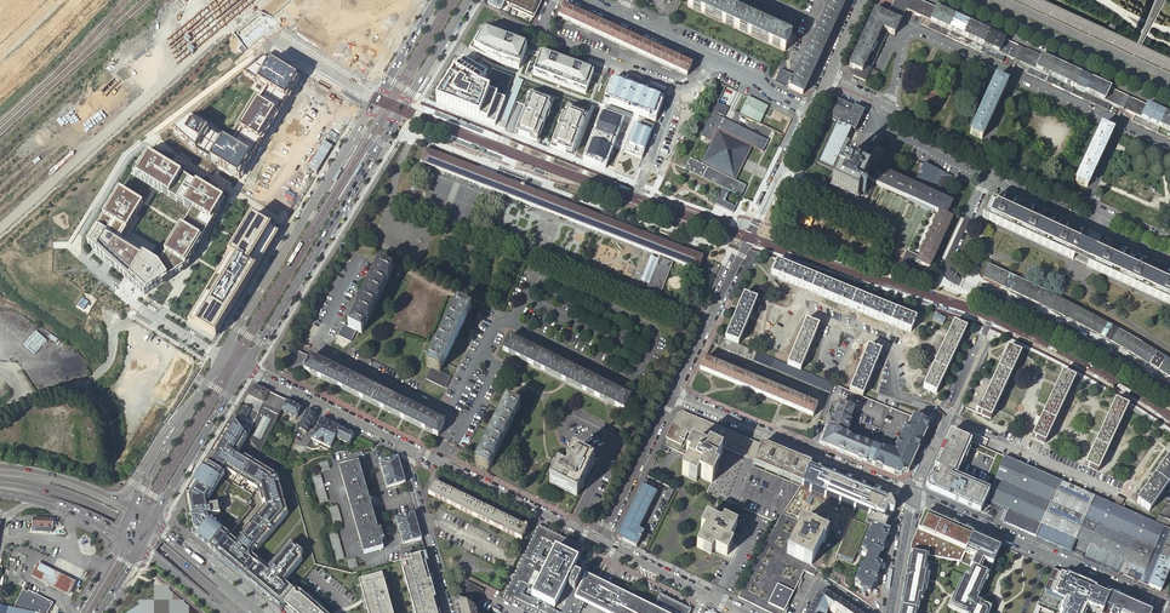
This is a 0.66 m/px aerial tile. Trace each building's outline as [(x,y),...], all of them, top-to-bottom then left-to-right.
[(499,10),(503,2),(504,0),(489,0),(487,5),(499,10)] [(532,18),(540,1),(538,0),(504,0),(503,2),(510,5),(509,7),(532,18)] [(687,6),(785,51),(791,37),(778,31),(778,30),(774,28),(773,29),(757,22),(757,20),(753,18),(752,20),(731,10),(732,8),(728,6),(727,8),(710,0),(689,0),(687,6)] [(784,30),(790,16),(755,0),(721,0),(784,30)] [(847,0),(830,0),(795,75),(781,69),(775,80),(775,82),(803,95),(828,40),(847,0)] [(888,16),(875,10),(863,37),(849,67),(855,70),(853,76),(866,82),(868,75),(871,69),(888,32),(894,35),(900,22),(906,11),(909,12),(914,0),(895,0),(888,16)] [(920,25),(927,28),(930,22),(930,21),(936,8),(924,3),(920,1),(914,15),(923,19),(920,25)] [(646,57),(662,64),(671,69),(687,76),(692,65),(654,48),(640,42),(612,29),(590,19),(562,6),(557,16),(565,20),(571,23),(577,25),(591,32),(599,35),(617,44),(628,48),(646,57)] [(927,28),(946,37),(955,17),(953,16),(943,12),(936,8),(930,21),(930,22),(927,28)] [(946,37),(980,52),(989,33),(988,32),(983,30),(966,22),(955,17),(946,37)] [(480,31),(469,48),(483,57),(494,61),(518,70),(526,48),(488,34),(488,33),(483,31),(482,32),(480,31)] [(1020,47),(989,33),(980,52),(1002,62),(1005,56),(1014,60),(1020,47)] [(1029,67),(1035,54),(1020,47),(1014,60),(1015,61),(1018,62),(1029,67)] [(271,132),(308,77),(264,50),(254,60),(274,74),(227,147),(182,117),(172,132),(240,179),(271,132)] [(593,73),(540,54),(532,75),(585,94),(593,73)] [(1042,57),(1035,54),(1029,67),(1026,74),(1033,76),(1042,57)] [(1051,85),(1060,89),(1069,70),(1042,57),(1033,76),(1051,85)] [(444,105),(480,119),(490,93),(478,88),(487,73),(478,68),(463,59),(437,102),(439,103),(443,106),(444,105)] [(878,72),(871,69),(868,75),(875,78),(878,72)] [(1073,95),(1082,75),(1069,70),(1060,89),(1073,95)] [(1091,80),(1082,75),(1073,95),(1082,99),(1091,80)] [(1006,82),(996,78),(970,133),(982,139),(1007,83),(1006,82)] [(517,79),(500,125),(505,127),(523,81),(517,79)] [(608,119),(620,83),(611,80),(599,116),(608,119)] [(1126,96),(1091,80),(1082,99),(1107,111),(1110,105),(1119,109),(1126,96)] [(554,99),(532,90),(515,135),(537,143),(537,142),(538,138),(554,99)] [(497,96),(490,93),(480,119),(488,122),(497,96)] [(506,99),(497,96),(488,122),(496,125),(506,99)] [(749,96),(749,97),(767,106),(763,114),(765,115),(769,106),(749,96)] [(1123,110),(1134,115),(1140,102),(1126,96),(1119,109),(1121,110),(1123,110)] [(741,113),(761,123),(765,115),(763,114),(767,106),(749,97),(741,113)] [(864,111),(835,98),(825,117),(835,122),(816,164),(836,174),(844,157),(839,154),(851,128),(855,130),(858,124),(864,111)] [(1131,122),(1157,134),(1166,114),(1140,102),(1134,115),(1131,122)] [(563,118),(562,118),(552,144),(550,149),(572,157),(588,112),(568,104),(563,118)] [(729,109),(718,104),(714,112),(725,118),(729,109)] [(733,213),(736,207),(725,202),(730,192),(741,197),(746,186),(735,181),(744,164),(752,147),(763,152),(768,141),(712,113),(701,136),(711,142),(700,163),(690,158),(684,169),(723,188),(715,204),(719,206),(733,213)] [(1166,114),(1157,134),(1169,140),(1169,116),(1166,114)] [(1111,131),(1101,126),(1075,182),(1087,187),(1113,131),(1111,131)] [(877,147),(864,163),(877,169),(885,151),(877,147)] [(537,193),(495,177),(489,174),(425,149),(419,162),(504,195),(559,217),(595,231),(659,255),(672,261),(697,270),(700,262),(702,257),(693,254),(537,193)] [(227,202),(147,154),(134,175),(194,210),(215,223),(227,202)] [(847,158),(844,157),(836,174),(831,186),(856,198),(858,194),(859,193),(864,195),(865,192),(860,190),(865,179),(871,182),(877,169),(864,163),(861,168),(846,161),(847,158)] [(928,166),(923,164),(914,184),(918,186),(942,197),(951,177),(928,166)] [(913,185),(877,169),(871,182),(882,187),(904,197),(914,202),(939,213),(946,216),(952,203),(941,198),(918,187),(913,185)] [(859,193),(858,194),(864,197),(871,182),(865,179),(860,190),(865,192),(864,195),(859,193)] [(144,204),(121,190),(88,243),(146,294),(169,279),(188,267),(209,231),(215,223),(194,210),(160,265),(121,241),(144,204)] [(1064,238),(990,203),(989,202),(982,219),(983,219),(986,220),(1072,260),(1071,260),(1072,260),(1073,259),(1087,265),(1086,267),(1087,267),(1091,268),(1169,305),(1169,287),(1110,259),(1099,254),(1094,252),(1094,251),(1093,253),(1086,250),(1079,246),(1080,244),(1079,244),(1077,244),(1064,238)] [(952,219),(946,216),(939,213),(922,251),(935,257),(936,255),(945,235),(952,219)] [(277,232),(253,218),(190,321),(215,336),(248,281),(277,232)] [(929,269),(935,257),(922,251),(919,256),(907,250),(901,263),(920,272),(923,266),(929,269)] [(659,293),(672,261),(659,255),(646,288),(659,293)] [(777,261),(772,273),(823,295),(866,313),(910,332),(915,319),(907,316),(908,314),(904,312),(903,314),(888,308),(888,306),(885,304),(884,306),(868,299),(869,297),(865,296),(864,298),(848,291),(849,289),(845,287),(844,289),(828,283),(829,281),(826,279),(825,281),(809,275),(809,273),(806,271),(805,273),(789,266),(790,265),(786,263),(785,265),(777,261)] [(361,334),(392,271),(379,264),(348,327),(361,334)] [(1002,287),(1008,274),(989,265),(983,278),(999,285),(1002,287)] [(1039,304),(1045,291),(1008,274),(1002,287),(1026,298),(1039,304)] [(1075,323),(1082,310),(1045,291),(1039,304),(1043,306),(1056,313),(1065,318),(1075,323)] [(728,332),(725,340),(738,345),(757,300),(744,295),(739,306),(737,305),(736,309),(737,310),(730,328),(728,327),(726,331),(728,332)] [(481,311),(484,305),(477,302),(474,308),(481,311)] [(431,368),(439,372),(471,309),(458,303),(426,366),(431,368)] [(1088,329),(1100,335),(1106,323),(1082,310),(1075,323),(1088,329)] [(935,314),(932,321),(942,325),(945,319),(935,314)] [(787,365),(800,371),(803,363),(806,364),(807,360),(805,359),(812,342),(815,343),(816,339),(814,338),(819,326),(806,321),(787,365)] [(953,323),(923,389),(935,395),(939,387),(941,388),(943,384),(941,383),(949,365),(951,366),(953,362),(951,361),(959,344),(961,345),(963,341),(961,340),(966,329),(953,323)] [(1100,335),(1105,338),(1112,326),(1106,323),(1100,335)] [(1105,338),(1115,343),(1121,331),(1112,326),(1105,338)] [(48,341),(35,331),(23,345),(35,355),(48,341)] [(1116,344),(1135,354),(1142,342),(1121,331),(1115,343),(1116,344)] [(725,340),(716,336),(712,344),(734,353),(772,369),(793,378),(831,394),(835,385),(822,380),(800,371),(787,365),(768,357),(738,345),(725,340)] [(624,411),(630,397),(509,337),(503,350),(624,411)] [(1139,356),(1150,363),(1157,350),(1142,342),(1135,354),(1139,356)] [(849,391),(862,396),(865,389),(867,390),(869,386),(867,385),(875,367),(877,368),(878,364),(876,363),(881,352),(868,347),(849,391)] [(977,414),(990,420),(1020,354),(1007,348),(1002,359),(1000,358),(998,362),(1000,363),(992,381),(990,380),(988,384),(990,385),(982,403),(980,402),(978,406),(980,407),(979,410),(976,409),(975,412),(977,413),(977,414)] [(1156,366),(1159,368),(1166,355),(1157,350),(1150,363),(1156,366)] [(1169,362),(1169,357),(1166,355),(1159,368),(1164,370),(1165,371),(1169,362)] [(438,437),(444,424),(311,358),(307,366),(304,371),(438,437)] [(704,359),(699,369),(713,375),(733,384),(737,385),(752,391),(778,402),(780,403),(783,404),(800,411),(803,413),(813,417),(817,407),(780,391),(745,376),(704,359)] [(450,378),(439,372),(431,368),(426,379),(439,386),(440,384),(446,387),(450,378)] [(1061,373),(1031,438),(1044,444),(1074,379),(1061,373)] [(644,391),(647,385),(640,382),(637,388),(644,391)] [(263,403),(268,393),(258,388),(256,387),(255,387),(254,387),(253,388),(252,388),(251,389),(250,392),(247,396),(263,403)] [(281,410),(286,401),(268,393),(263,403),(258,414),(254,422),(253,424),(249,433),(247,437),(250,441),(260,454),(264,446),(281,410)] [(516,405),(519,407),(528,412),(534,400),(521,394),(516,405)] [(247,396),(242,404),(245,406),(250,409),(254,412),(258,414),(263,403),(247,396)] [(301,420),(306,411),(286,401),(281,410),(301,420)] [(488,470),(519,407),(516,405),(506,401),(476,461),(475,463),(488,470)] [(1115,402),(1084,467),(1096,473),(1127,407),(1115,402)] [(855,410),(841,404),(838,412),(835,419),(833,418),(827,432),(826,435),(822,443),(823,443),(822,445),(823,446),(834,451),(839,452),(845,455),(849,457),(854,459),(857,460),(865,463),(866,464),(866,463),(873,447),(860,441),(859,443),(850,439),(851,438),(847,436),(847,435),(852,422),(850,421),(855,410)] [(254,412),(250,409),(249,411),(244,408),(238,418),(244,422),(247,417),(249,419),(254,412)] [(315,415),(306,411),(301,420),(297,428),(302,431),(301,433),(305,435),(315,415)] [(249,419),(254,422),(258,414),(254,412),(249,419)] [(714,437),(718,427),(700,419),(683,412),(677,414),(665,438),(681,446),(687,433),(695,436),(698,430),(714,437)] [(917,418),(924,421),(926,415),(919,412),(917,418)] [(908,473),(930,425),(922,421),(915,418),(912,417),(895,453),(874,444),(873,447),(866,463),(898,477),(904,475),(908,473)] [(322,419),(321,418),(310,439),(330,448),(335,438),(340,428),(335,425),(331,423),(323,419),(322,419)] [(276,477),(238,454),(237,452),(247,437),(239,427),(233,419),(211,455),(213,456),(208,465),(206,464),(185,498),(189,518),(191,518),(194,530),(192,533),(215,553),(217,551),(221,555),(220,557),(240,574),(240,573),(245,577),(244,577),(279,607),(293,591),(298,585),(288,577),(301,561),(300,556),(302,554),(289,543),(267,569),(249,555),(249,553),(251,552),(254,549),(256,551),(287,515),(276,477)] [(239,427),(247,437),(249,433),(242,425),(239,427)] [(721,447),(727,431),(718,427),(714,437),(711,443),(709,447),(718,451),(721,447)] [(349,445),(354,435),(340,428),(335,438),(336,438),(349,445)] [(737,435),(727,431),(721,447),(747,458),(754,442),(739,436),(737,435)] [(662,444),(670,448),(685,456),(691,444),(695,436),(687,433),(681,446),(665,438),(664,441),(662,444)] [(955,475),(970,442),(950,433),(927,481),(929,485),(931,491),(940,495),(960,504),(980,513),(985,501),(990,491),(955,475)] [(755,462),(761,445),(754,442),(747,458),(755,462)] [(955,475),(990,491),(999,471),(1005,458),(984,448),(970,442),(955,475)] [(662,444),(660,449),(667,453),(670,448),(662,444)] [(722,453),(718,451),(709,447),(706,452),(691,444),(685,456),(690,458),(688,461),(681,475),(696,482),(698,477),(711,483),(717,471),(714,469),(722,453)] [(332,445),(328,454),(331,453),(332,450),(334,451),(336,446),(332,445)] [(754,463),(803,483),(809,470),(810,468),(811,465),(810,465),(776,451),(761,445),(755,462),(754,463)] [(264,446),(260,454),(265,457),(269,449),(264,446)] [(556,467),(548,483),(564,490),(566,492),(576,497),(584,481),(593,463),(591,462),(577,455),(577,454),(575,452),(574,453),(571,452),(565,465),(562,470),(556,467)] [(278,454),(274,462),(279,464),(283,457),(283,456),(278,454)] [(283,457),(279,464),(285,463),(297,460),(296,456),(283,457)] [(1136,503),(1148,512),(1158,499),(1169,482),(1169,456),(1136,503)] [(386,488),(405,483),(398,457),(379,463),(386,488)] [(1035,538),(1060,482),(1005,458),(999,471),(1021,481),(1008,511),(1002,523),(1035,538)] [(320,463),(321,470),(329,468),(328,461),(320,463)] [(369,499),(359,463),(339,468),(363,554),(383,549),(380,540),(384,539),(381,529),(377,530),(371,507),(383,503),(380,495),(369,499)] [(792,481),(802,485),(803,483),(754,463),(753,465),(792,481)] [(817,471),(810,468),(809,470),(847,486),(883,501),(884,498),(878,496),(876,495),(864,490),(861,489),(849,484),(847,483),(834,478),(832,477),(820,472),(817,471)] [(809,470),(803,483),(803,485),(810,488),(812,489),(825,495),(827,495),(833,498),(839,501),(841,502),(854,507),(856,508),(857,508),(868,513),(871,514),(877,517),(878,515),(878,514),(882,516),(883,516),(885,515),(887,509),(888,510),(888,511),(889,512),(890,512),(890,513),(891,513),(892,513),(893,512),(894,512),(894,511),(894,510),(894,509),(894,508),(891,502),(891,501),(890,501),(889,501),(889,500),(888,500),(887,500),(887,501),(886,501),(885,502),(883,501),(847,486),(809,470)] [(1021,481),(999,471),(985,501),(1008,511),(1021,481)] [(322,475),(313,477),(317,501),(326,500),(322,475)] [(660,489),(663,484),(646,476),(644,481),(660,489)] [(261,496),(228,478),(209,509),(212,525),(238,543),(264,509),(261,496)] [(1060,482),(1035,538),(1069,553),(1084,519),(1094,497),(1062,483),(1060,482)] [(521,540),(527,529),(516,523),(517,521),(513,519),(512,521),(491,511),(492,509),(488,506),(486,509),(474,502),(475,500),(471,498),(469,500),(449,490),(450,488),(445,486),(444,488),(433,483),(428,494),(521,540)] [(619,539),(636,547),(643,532),(638,529),(656,492),(642,485),(618,533),(617,535),(618,538),(619,539)] [(674,489),(665,485),(662,490),(671,495),(674,489)] [(1169,564),(1169,528),(1155,522),(1153,523),(1141,518),(1119,508),(1113,505),(1102,501),(1094,497),(1084,519),(1097,525),(1082,558),(1118,574),(1130,546),(1159,559),(1169,564)] [(1113,505),(1119,508),(1122,501),(1116,498),(1113,505)] [(330,507),(332,524),(341,523),(339,506),(330,507)] [(888,519),(878,515),(877,517),(871,514),(868,513),(857,508),(853,519),(851,518),(851,519),(852,519),(836,556),(852,563),(854,558),(855,558),(857,553),(861,554),(873,524),(888,531),(888,530),(889,530),(889,529),(885,527),(888,519)] [(421,539),(414,513),(395,519),(403,544),(421,539)] [(734,595),(750,603),(770,612),(784,612),(768,604),(778,585),(794,593),(804,571),(807,565),(808,564),(787,554),(798,531),(796,530),(800,522),(828,536),(828,535),(784,513),(777,522),(771,532),(734,595)] [(926,513),(910,553),(916,554),(928,557),(960,562),(963,556),(963,555),(972,534),(926,513)] [(1169,528),(1169,519),(1160,515),(1155,522),(1169,528)] [(706,516),(700,528),(705,530),(696,547),(711,554),(713,549),(724,555),(726,556),(732,543),(729,541),(737,525),(724,519),(721,524),(706,516)] [(33,519),(32,527),(53,528),(53,519),(33,519)] [(825,543),(828,536),(800,522),(796,530),(798,531),(787,554),(808,564),(811,566),(823,542),(825,543)] [(861,554),(867,556),(876,560),(881,550),(882,550),(882,549),(884,547),(884,546),(883,546),(882,545),(888,531),(873,524),(861,554)] [(538,525),(524,553),(548,565),(562,537),(538,525)] [(337,532),(329,535),(336,561),(345,558),(337,532)] [(991,568),(1000,547),(995,544),(983,539),(972,534),(963,555),(977,561),(991,568)] [(562,537),(548,565),(581,581),(581,580),(579,579),(580,577),(581,577),(580,576),(578,575),(576,574),(575,574),(574,574),(573,576),(570,575),(583,548),(562,537)] [(1160,592),(1166,576),(1154,571),(1159,559),(1130,546),(1118,574),(1144,585),(1160,592)] [(400,560),(415,612),(442,612),(426,553),(400,560)] [(540,612),(565,612),(581,581),(548,565),(524,553),(504,594),(504,595),(540,612)] [(916,554),(910,553),(909,559),(900,608),(906,609),(918,611),(920,601),(922,601),(923,599),(926,582),(926,581),(927,576),(927,575),(928,569),(925,569),(928,557),(916,554)] [(876,560),(867,556),(855,585),(870,592),(874,581),(875,581),(875,582),(876,582),(876,581),(877,578),(877,577),(876,577),(882,563),(876,560)] [(355,559),(347,562),(349,569),(357,566),(355,559)] [(1169,567),(1169,564),(1159,559),(1154,571),(1166,576),(1169,567)] [(60,576),(38,564),(31,577),(54,589),(69,596),(75,583),(60,576)] [(814,575),(817,570),(807,565),(804,571),(814,575)] [(989,608),(982,605),(976,602),(978,599),(978,597),(982,589),(980,589),(986,574),(985,573),(974,568),(970,576),(970,577),(965,575),(958,592),(956,595),(955,597),(951,607),(957,610),(962,612),(987,612),(989,608)] [(1081,597),(1082,596),(1086,585),(1087,583),(1063,573),(1063,574),(1057,571),(1057,572),(1051,569),(1047,578),(1043,589),(1036,605),(1053,612),(1052,612),(1075,612),(1081,597)] [(382,574),(359,580),(367,612),(392,612),(382,574)] [(584,602),(595,580),(591,577),(586,575),(583,581),(581,580),(581,581),(565,612),(578,612),(584,602)] [(660,592),(663,583),(646,577),(643,586),(660,592)] [(595,580),(584,602),(605,612),(688,612),(690,610),(660,595),(653,609),(605,585),(595,580)] [(768,604),(784,612),(786,608),(794,593),(778,585),(768,604)] [(1104,608),(1109,595),(1102,592),(1086,585),(1082,596),(1081,597),(1084,599),(1087,600),(1102,607),(1104,608)] [(32,612),(35,612),(47,612),(50,604),(21,589),(13,608),(23,610),(32,612)] [(283,611),(286,608),(290,611),(288,612),(289,612),(324,612),(299,591),(296,594),(293,591),(279,607),(283,611)] [(826,612),(825,612),(826,609),(829,609),(830,609),(829,611),(832,612),(835,612),(836,612),(860,612),(826,591),(819,593),(808,612),(826,612)] [(536,612),(540,612),(504,595),(503,596),(536,612)] [(1101,612),(1151,612),(1109,595),(1104,608),(1102,611),(1101,612)] [(458,599),(454,604),(457,612),(475,612),(474,607),(465,603),(458,599)]
